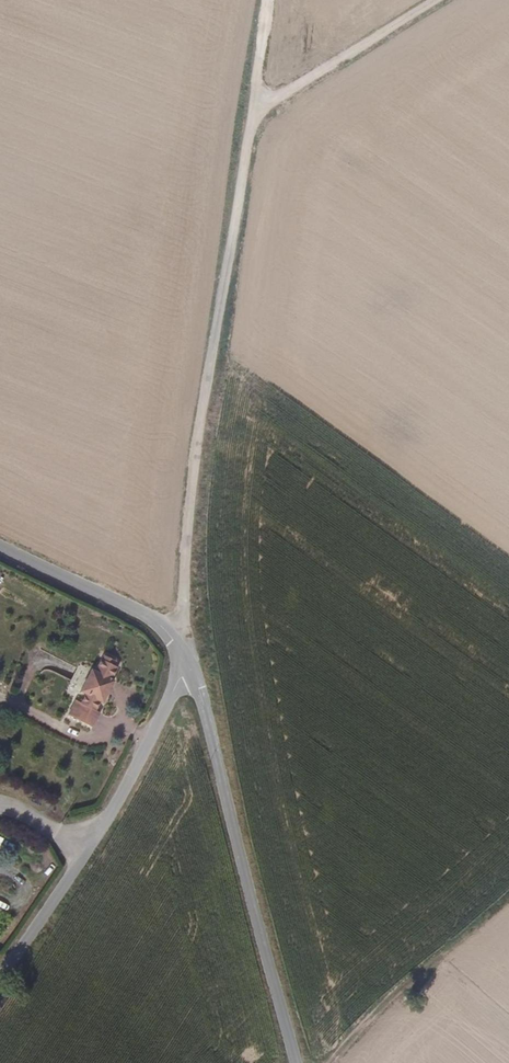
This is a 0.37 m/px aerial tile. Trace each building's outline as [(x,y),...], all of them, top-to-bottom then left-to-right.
[(89,664),(66,714),(93,726),(100,711),(97,710),(121,659),(103,651),(95,667),(89,664)]
